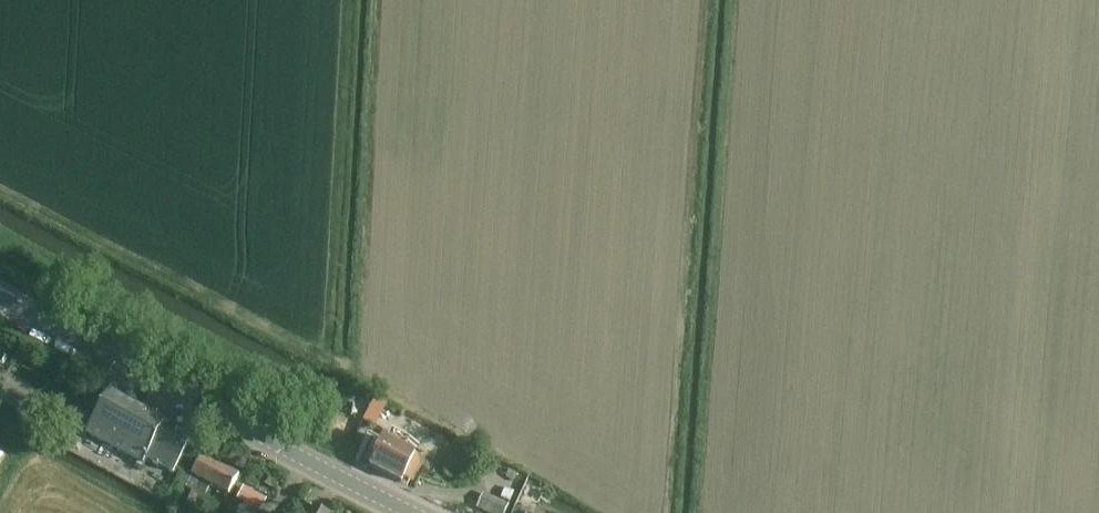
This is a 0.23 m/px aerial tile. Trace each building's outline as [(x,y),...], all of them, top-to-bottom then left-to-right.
[(173,476),(191,441),(162,427),(165,422),(107,393),(86,435),(142,466),(145,461),(173,476)] [(375,399),(363,422),(374,429),(387,405),(375,399)] [(408,482),(416,468),(419,462),(368,435),(362,447),(375,454),(367,468),(401,485),(404,479),(408,482)] [(237,477),(201,459),(192,477),(187,475),(181,487),(192,493),(187,502),(185,505),(197,512),(210,487),(228,496),(237,477)] [(508,471),(504,479),(512,483),(516,475),(508,471)] [(268,476),(264,485),(274,490),(279,482),(268,476)] [(235,501),(257,512),(259,512),(266,500),(243,487),(235,501)] [(504,489),(500,499),(508,503),(513,493),(504,489)] [(475,509),(483,512),(505,512),(508,506),(482,494),(475,509)]
